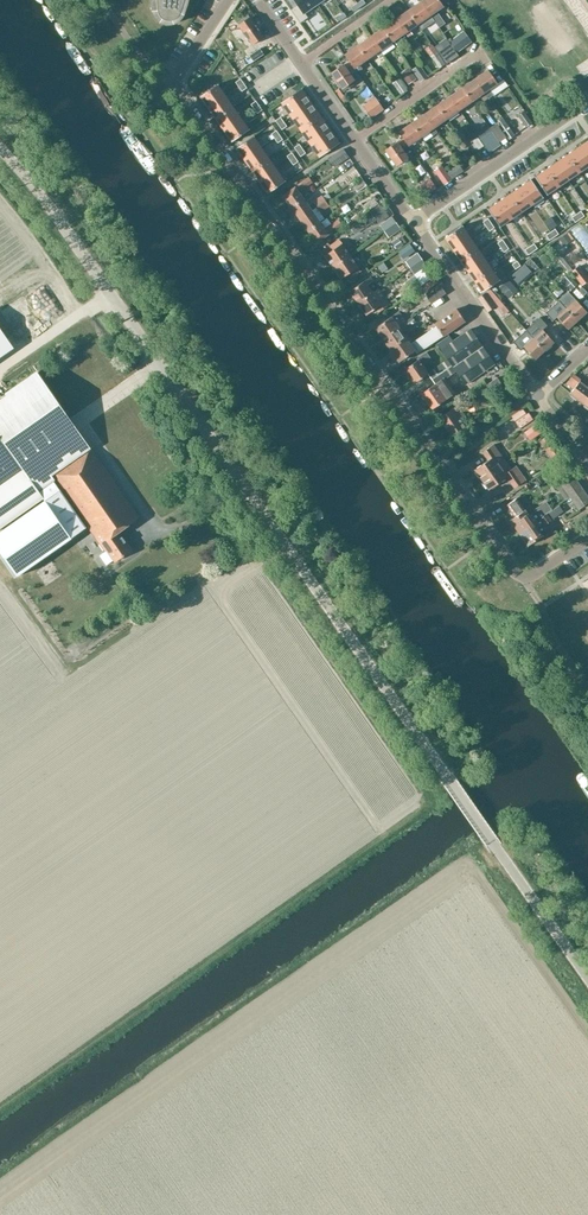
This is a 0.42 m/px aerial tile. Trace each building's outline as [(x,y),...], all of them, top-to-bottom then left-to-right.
[(157,10),(158,13),(161,17),(164,20),(165,20),(169,21),(173,20),(176,18),(177,17),(179,14),(182,7),(184,1),(184,0),(156,0),(157,10)] [(297,6),(291,10),(300,22),(307,18),(304,14),(317,5),(314,0),(293,0),(297,6)] [(434,21),(439,28),(445,23),(437,11),(443,7),(439,0),(424,0),(421,2),(434,21)] [(421,2),(408,11),(418,25),(421,30),(434,21),(421,2)] [(408,11),(395,20),(405,34),(408,38),(412,34),(410,30),(418,25),(408,11)] [(239,25),(253,45),(264,37),(251,17),(239,25)] [(383,29),(392,43),(405,34),(395,20),(383,29)] [(392,43),(383,29),(370,38),(380,52),(380,51),(392,43)] [(457,52),(466,45),(471,41),(463,31),(449,41),(454,48),(457,52)] [(370,38),(357,47),(367,60),(376,54),(379,57),(383,55),(380,51),(380,52),(370,38)] [(435,39),(431,42),(437,50),(441,47),(435,39)] [(345,56),(349,62),(357,72),(362,68),(360,65),(367,60),(357,47),(345,56)] [(249,56),(253,62),(263,55),(259,49),(249,56)] [(445,64),(437,52),(431,56),(439,68),(445,64)] [(357,73),(357,72),(349,62),(343,66),(331,74),(343,90),(354,82),(351,78),(357,73)] [(412,69),(420,81),(427,76),(419,65),(412,69)] [(401,73),(408,83),(415,78),(408,68),(401,73)] [(475,80),(488,98),(493,95),(490,90),(497,84),(488,71),(475,80)] [(243,82),(240,77),(235,81),(238,86),(243,82)] [(392,83),(401,95),(407,91),(398,79),(392,83)] [(462,89),(472,102),(480,96),(483,102),(488,98),(475,80),(462,89)] [(247,87),(243,82),(238,86),(242,90),(247,87)] [(217,84),(200,96),(208,108),(225,95),(217,84)] [(301,88),(281,103),(290,116),(311,102),(301,88)] [(449,98),(459,111),(472,102),(462,89),(449,98)] [(225,95),(208,108),(216,119),(233,107),(225,95)] [(363,106),(370,117),(382,109),(375,98),(363,106)] [(459,111),(449,98),(437,106),(446,120),(459,111)] [(259,104),(256,100),(251,103),(254,108),(259,104)] [(311,102),(290,116),(300,130),(320,116),(311,102)] [(262,109),(259,104),(254,108),(257,112),(262,109)] [(437,106),(425,115),(434,128),(446,120),(437,106)] [(233,107),(216,119),(223,130),(241,118),(233,107)] [(517,115),(525,127),(532,122),(524,111),(517,115)] [(412,124),(421,138),(429,132),(432,136),(437,132),(434,128),(425,115),(412,124)] [(320,116),(300,130),(309,143),(330,129),(320,116)] [(283,122),(280,117),(275,121),(278,125),(283,122)] [(241,118),(223,130),(231,142),(249,129),(241,118)] [(502,118),(497,121),(500,125),(499,126),(498,126),(506,137),(507,140),(514,135),(502,118)] [(286,126),(283,122),(278,125),(281,130),(286,126)] [(408,146),(409,146),(421,138),(412,124),(399,133),(403,139),(408,146)] [(280,134),(276,129),(271,132),(274,137),(280,134)] [(330,129),(309,143),(319,157),(339,143),(330,129)] [(492,132),(486,136),(495,149),(501,145),(492,132)] [(283,138),(280,134),(274,137),(278,142),(283,138)] [(253,136),(236,148),(244,159),(261,147),(253,136)] [(472,141),(478,150),(483,146),(477,137),(472,141)] [(408,146),(403,139),(397,143),(397,142),(385,150),(396,166),(408,158),(405,154),(411,149),(409,146),(408,146)] [(578,147),(587,162),(587,140),(578,147)] [(302,148),(299,144),(294,147),(297,152),(302,148)] [(261,147),(244,159),(251,171),(269,158),(261,147)] [(567,155),(579,172),(587,166),(587,162),(578,147),(567,155)] [(305,153),(302,148),(297,152),(300,157),(305,153)] [(328,159),(334,167),(348,157),(343,149),(328,159)] [(295,156),(292,151),(287,155),(290,159),(295,156)] [(472,156),(477,162),(482,158),(478,152),(472,156)] [(567,155),(556,162),(568,179),(579,172),(567,155)] [(298,160),(295,156),(290,159),(293,164),(298,160)] [(269,158),(251,171),(259,182),(277,170),(269,158)] [(556,162),(545,169),(557,187),(568,179),(556,162)] [(447,172),(451,178),(463,171),(459,164),(447,172)] [(434,170),(444,185),(452,180),(441,165),(434,170)] [(545,169),(534,177),(546,194),(557,187),(545,169)] [(277,170),(259,182),(267,193),(285,181),(277,170)] [(344,178),(348,183),(360,175),(356,170),(344,178)] [(349,185),(355,194),(367,185),(360,176),(349,185)] [(282,195),(291,207),(304,199),(299,191),(312,182),(308,177),(282,195)] [(418,187),(424,196),(436,188),(430,178),(418,187)] [(531,179),(520,187),(532,204),(543,197),(531,179)] [(520,187),(509,194),(521,212),(532,204),(520,187)] [(509,194),(498,202),(510,219),(521,212),(509,194)] [(313,201),(317,207),(325,201),(322,195),(313,201)] [(362,205),(367,212),(379,204),(374,197),(362,205)] [(304,199),(291,207),(300,219),(317,207),(313,201),(308,205),(304,199)] [(317,207),(300,219),(308,231),(320,222),(320,221),(324,218),(320,212),(326,207),(329,206),(325,201),(317,207)] [(498,202),(487,209),(499,227),(510,219),(498,202)] [(375,219),(369,211),(359,218),(365,227),(375,219)] [(579,220),(584,217),(580,212),(576,215),(579,220)] [(575,224),(579,220),(576,215),(571,219),(575,224)] [(380,225),(384,231),(396,223),(392,216),(380,225)] [(550,217),(544,221),(550,230),(556,225),(550,217)] [(320,222),(308,231),(316,242),(342,224),(338,218),(324,228),(320,222)] [(488,218),(483,222),(486,226),(491,223),(488,218)] [(396,223),(384,231),(388,236),(400,228),(396,223)] [(491,223),(486,226),(489,231),(494,227),(491,223)] [(462,225),(444,237),(452,249),(469,237),(462,225)] [(359,233),(362,239),(370,234),(366,228),(359,233)] [(553,238),(558,235),(554,230),(549,233),(553,238)] [(548,242),(553,238),(549,233),(545,237),(548,242)] [(572,239),(568,233),(560,239),(564,245),(572,239)] [(404,235),(400,238),(403,244),(408,240),(404,235)] [(402,244),(398,237),(392,242),(396,249),(402,244)] [(469,237),(452,249),(459,259),(477,247),(469,237)] [(502,239),(497,243),(500,247),(505,244),(502,239)] [(324,255),(333,267),(350,255),(339,240),(330,246),(332,249),(324,255)] [(409,243),(401,249),(406,256),(414,250),(409,243)] [(554,243),(550,246),(558,257),(562,253),(554,243)] [(505,244),(500,247),(503,252),(508,249),(505,244)] [(532,253),(536,250),(533,245),(528,248),(532,253)] [(477,247),(459,259),(467,270),(484,258),(477,247)] [(527,256),(532,253),(528,248),(524,251),(527,256)] [(405,261),(409,267),(421,259),(417,253),(405,261)] [(350,255),(333,267),(341,278),(349,272),(351,276),(360,270),(350,255)] [(484,258),(467,270),(474,281),(492,269),(484,258)] [(421,259),(409,267),(413,274),(425,265),(421,259)] [(531,259),(526,263),(535,273),(539,268),(531,259)] [(517,261),(512,264),(515,269),(520,266),(517,261)] [(523,278),(531,271),(525,264),(517,272),(523,278)] [(414,274),(422,285),(434,276),(426,265),(414,274)] [(582,285),(587,280),(587,277),(578,265),(570,272),(582,285)] [(492,269),(474,281),(481,292),(499,280),(492,269)] [(561,279),(571,290),(577,284),(568,273),(561,279)] [(350,291),(358,303),(372,293),(372,292),(367,286),(367,285),(373,281),(370,277),(350,291)] [(435,277),(423,285),(426,290),(438,281),(435,277)] [(504,294),(514,286),(508,279),(499,288),(504,294)] [(440,286),(426,296),(431,303),(445,293),(440,286)] [(559,287),(553,292),(557,297),(563,291),(559,287)] [(390,304),(379,288),(372,292),(372,293),(358,303),(360,305),(358,306),(362,312),(364,310),(367,315),(375,309),(378,313),(390,304)] [(477,297),(487,311),(495,305),(486,291),(477,297)] [(568,292),(559,300),(565,307),(577,319),(586,311),(568,292)] [(559,300),(545,312),(552,320),(556,316),(567,328),(577,319),(565,307),(559,300)] [(435,329),(411,345),(414,350),(416,353),(463,320),(456,309),(435,324),(439,330),(437,331),(435,329)] [(375,327),(383,338),(398,327),(398,326),(394,322),(403,316),(399,310),(390,316),(375,327)] [(398,327),(383,338),(390,349),(405,338),(401,331),(409,326),(409,327),(416,322),(412,316),(398,326),(398,327)] [(534,322),(525,330),(532,337),(543,349),(553,341),(541,328),(546,324),(539,317),(535,321),(534,322)] [(15,345),(0,323),(0,355),(15,345)] [(452,341),(441,349),(465,383),(494,363),(470,329),(452,341)] [(516,339),(512,342),(520,350),(523,346),(534,358),(543,349),(532,337),(525,330),(521,334),(516,339)] [(449,336),(438,344),(441,349),(452,341),(449,336)] [(405,338),(390,349),(399,361),(414,350),(411,345),(405,338)] [(428,373),(427,373),(422,365),(431,358),(426,352),(417,359),(417,360),(405,369),(414,383),(427,374),(428,373)] [(428,373),(427,374),(435,384),(422,394),(433,409),(455,394),(445,380),(456,371),(447,358),(427,373),(428,373)] [(37,372),(0,398),(0,433),(37,486),(90,449),(89,448),(90,447),(37,372)] [(485,385),(490,392),(501,384),(496,377),(485,385)] [(584,404),(587,400),(587,386),(587,387),(579,382),(570,394),(584,404)] [(468,396),(457,404),(462,410),(472,403),(468,396)] [(439,418),(452,436),(465,427),(459,419),(464,416),(457,406),(439,418)] [(521,410),(511,417),(519,428),(532,420),(527,414),(525,415),(521,410)] [(527,429),(534,438),(545,430),(539,421),(527,429)] [(44,496),(37,486),(0,433),(0,527),(44,496)] [(474,469),(482,479),(506,463),(499,452),(493,444),(482,452),(488,459),(474,469)] [(547,450),(554,460),(561,456),(554,446),(547,450)] [(91,449),(90,449),(53,476),(105,550),(107,549),(115,561),(132,549),(119,531),(138,517),(91,449)] [(506,463),(482,479),(488,489),(506,476),(514,487),(526,480),(516,465),(511,469),(506,463)] [(565,490),(577,482),(572,475),(560,484),(565,490)] [(88,529),(53,479),(40,488),(46,498),(0,531),(0,557),(15,579),(88,529)] [(569,497),(581,488),(577,482),(565,490),(569,497)] [(586,495),(581,488),(569,497),(574,503),(586,495)] [(586,495),(574,503),(578,510),(587,503),(587,498),(586,495)] [(516,498),(505,506),(513,518),(510,520),(518,533),(546,514),(551,510),(545,502),(534,510),(535,512),(529,516),(524,510),(516,498)] [(546,514),(518,533),(527,545),(542,535),(549,530),(546,525),(551,521),(546,514)] [(99,549),(92,553),(98,563),(105,559),(99,549)]
